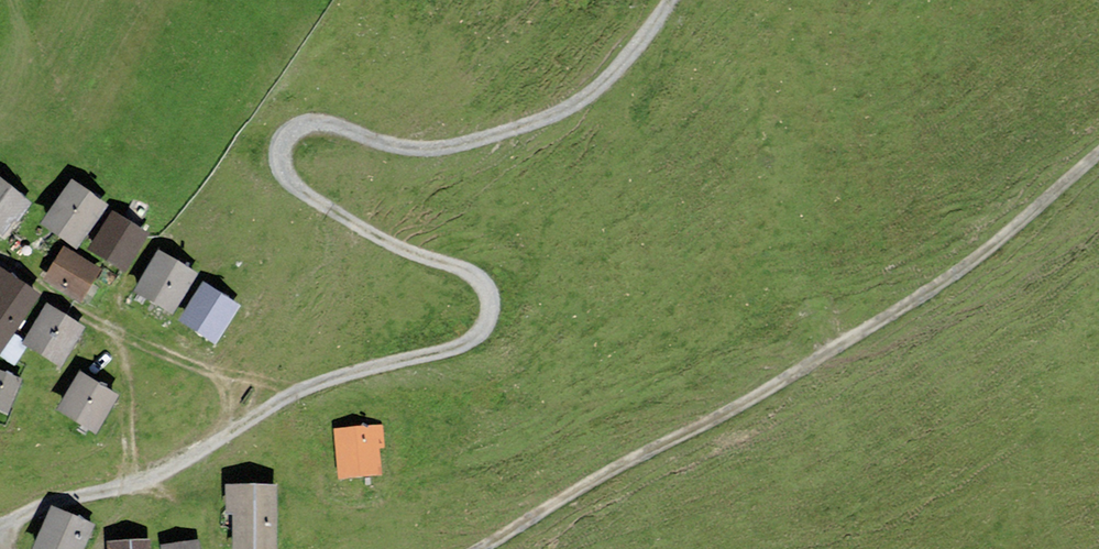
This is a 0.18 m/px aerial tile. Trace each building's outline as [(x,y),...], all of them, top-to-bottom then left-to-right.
[(3,235),(30,200),(0,176),(0,232),(3,235)] [(77,248),(108,204),(70,178),(40,222),(77,248)] [(150,233),(112,209),(87,248),(125,272),(150,233)] [(102,269),(63,245),(42,279),(81,303),(102,269)] [(172,314),(197,272),(157,248),(132,290),(172,314)] [(41,294),(0,267),(0,354),(41,294)] [(215,343),(239,304),(202,281),(178,320),(215,343)] [(61,366),(84,326),(45,302),(21,342),(61,366)] [(21,378),(0,370),(0,410),(8,413),(21,378)] [(96,434),(118,393),(77,370),(54,410),(96,434)] [(383,422),(333,427),(338,479),(381,474),(379,448),(385,447),(383,422)] [(276,483),(225,484),(226,513),(232,513),(233,548),(277,548),(276,483)] [(95,523),(51,503),(30,548),(83,548),(95,523)] [(151,538),(107,541),(107,548),(151,548),(151,538)] [(197,538),(160,544),(161,548),(199,548),(197,538)]
